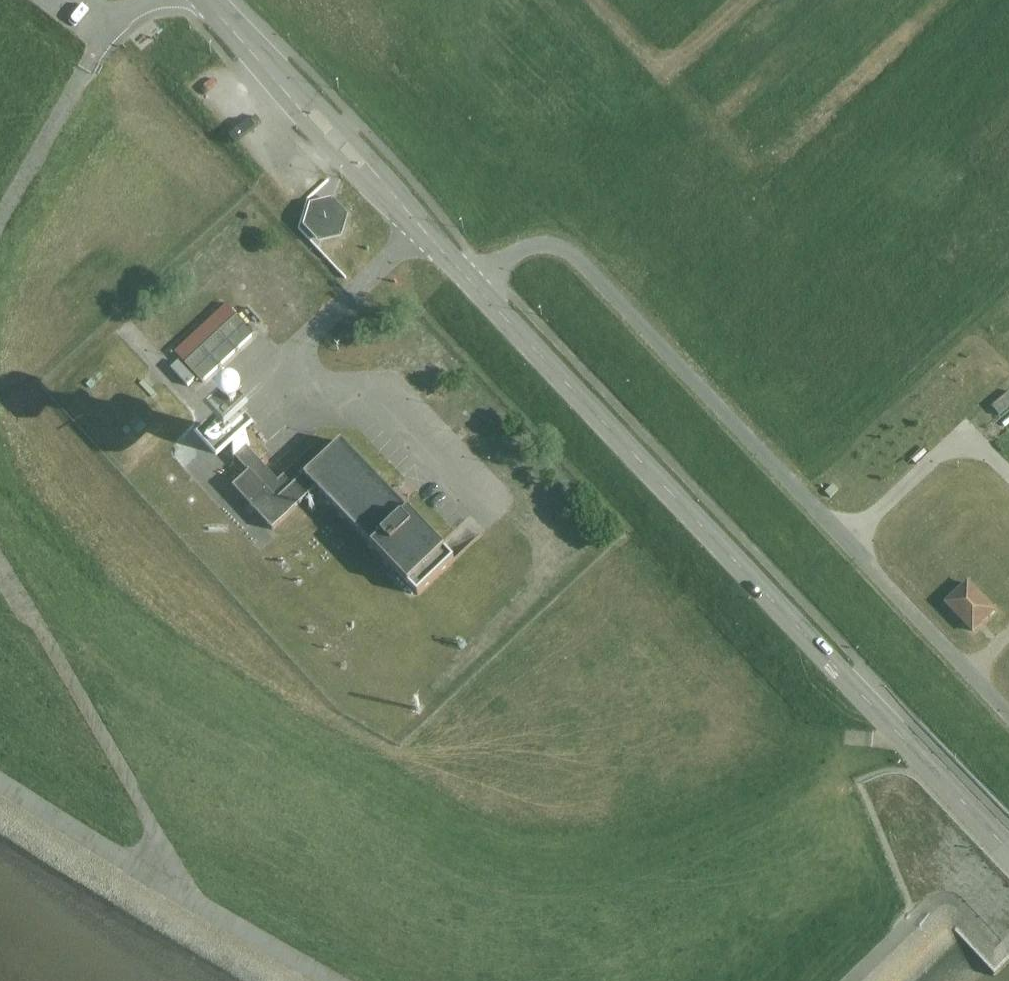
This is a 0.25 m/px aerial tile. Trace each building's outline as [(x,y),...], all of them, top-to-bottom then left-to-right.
[(350,226),(335,210),(312,215),(306,237),(321,253),(344,249),(350,226)] [(257,341),(240,323),(187,373),(204,390),(257,341)] [(1008,413),(1008,398),(1000,406),(1007,415),(1008,413)] [(235,432),(198,467),(219,490),(240,471),(253,458),(257,455),(235,432)] [(324,493),(423,599),(459,565),(346,445),(323,466),(314,456),(281,487),(253,458),(240,471),(252,483),(239,495),(276,534),(324,493)] [(998,613),(971,585),(948,607),(975,635),(998,613)]
